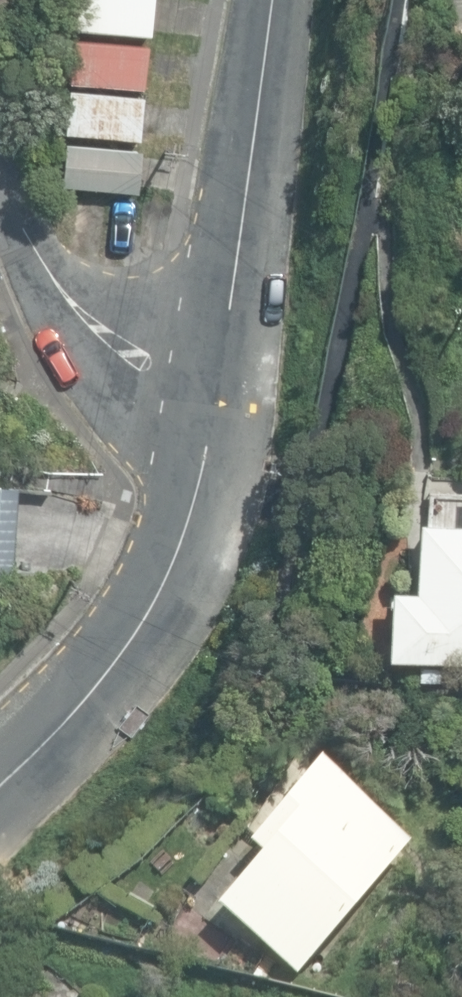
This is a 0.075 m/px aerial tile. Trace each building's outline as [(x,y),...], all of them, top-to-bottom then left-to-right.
[(151,32),(154,0),(76,0),(74,25),(151,32)] [(71,78),(142,86),(147,48),(75,39),(71,78)] [(64,130),(139,138),(143,98),(69,90),(64,130)] [(62,185),(137,190),(140,149),(65,144),(62,185)] [(25,484),(0,483),(0,588),(20,589),(25,484)] [(461,661),(461,523),(417,520),(412,589),(390,588),(385,656),(461,661)] [(213,905),(296,975),(408,844),(314,764),(246,843),(258,853),(213,905)]
